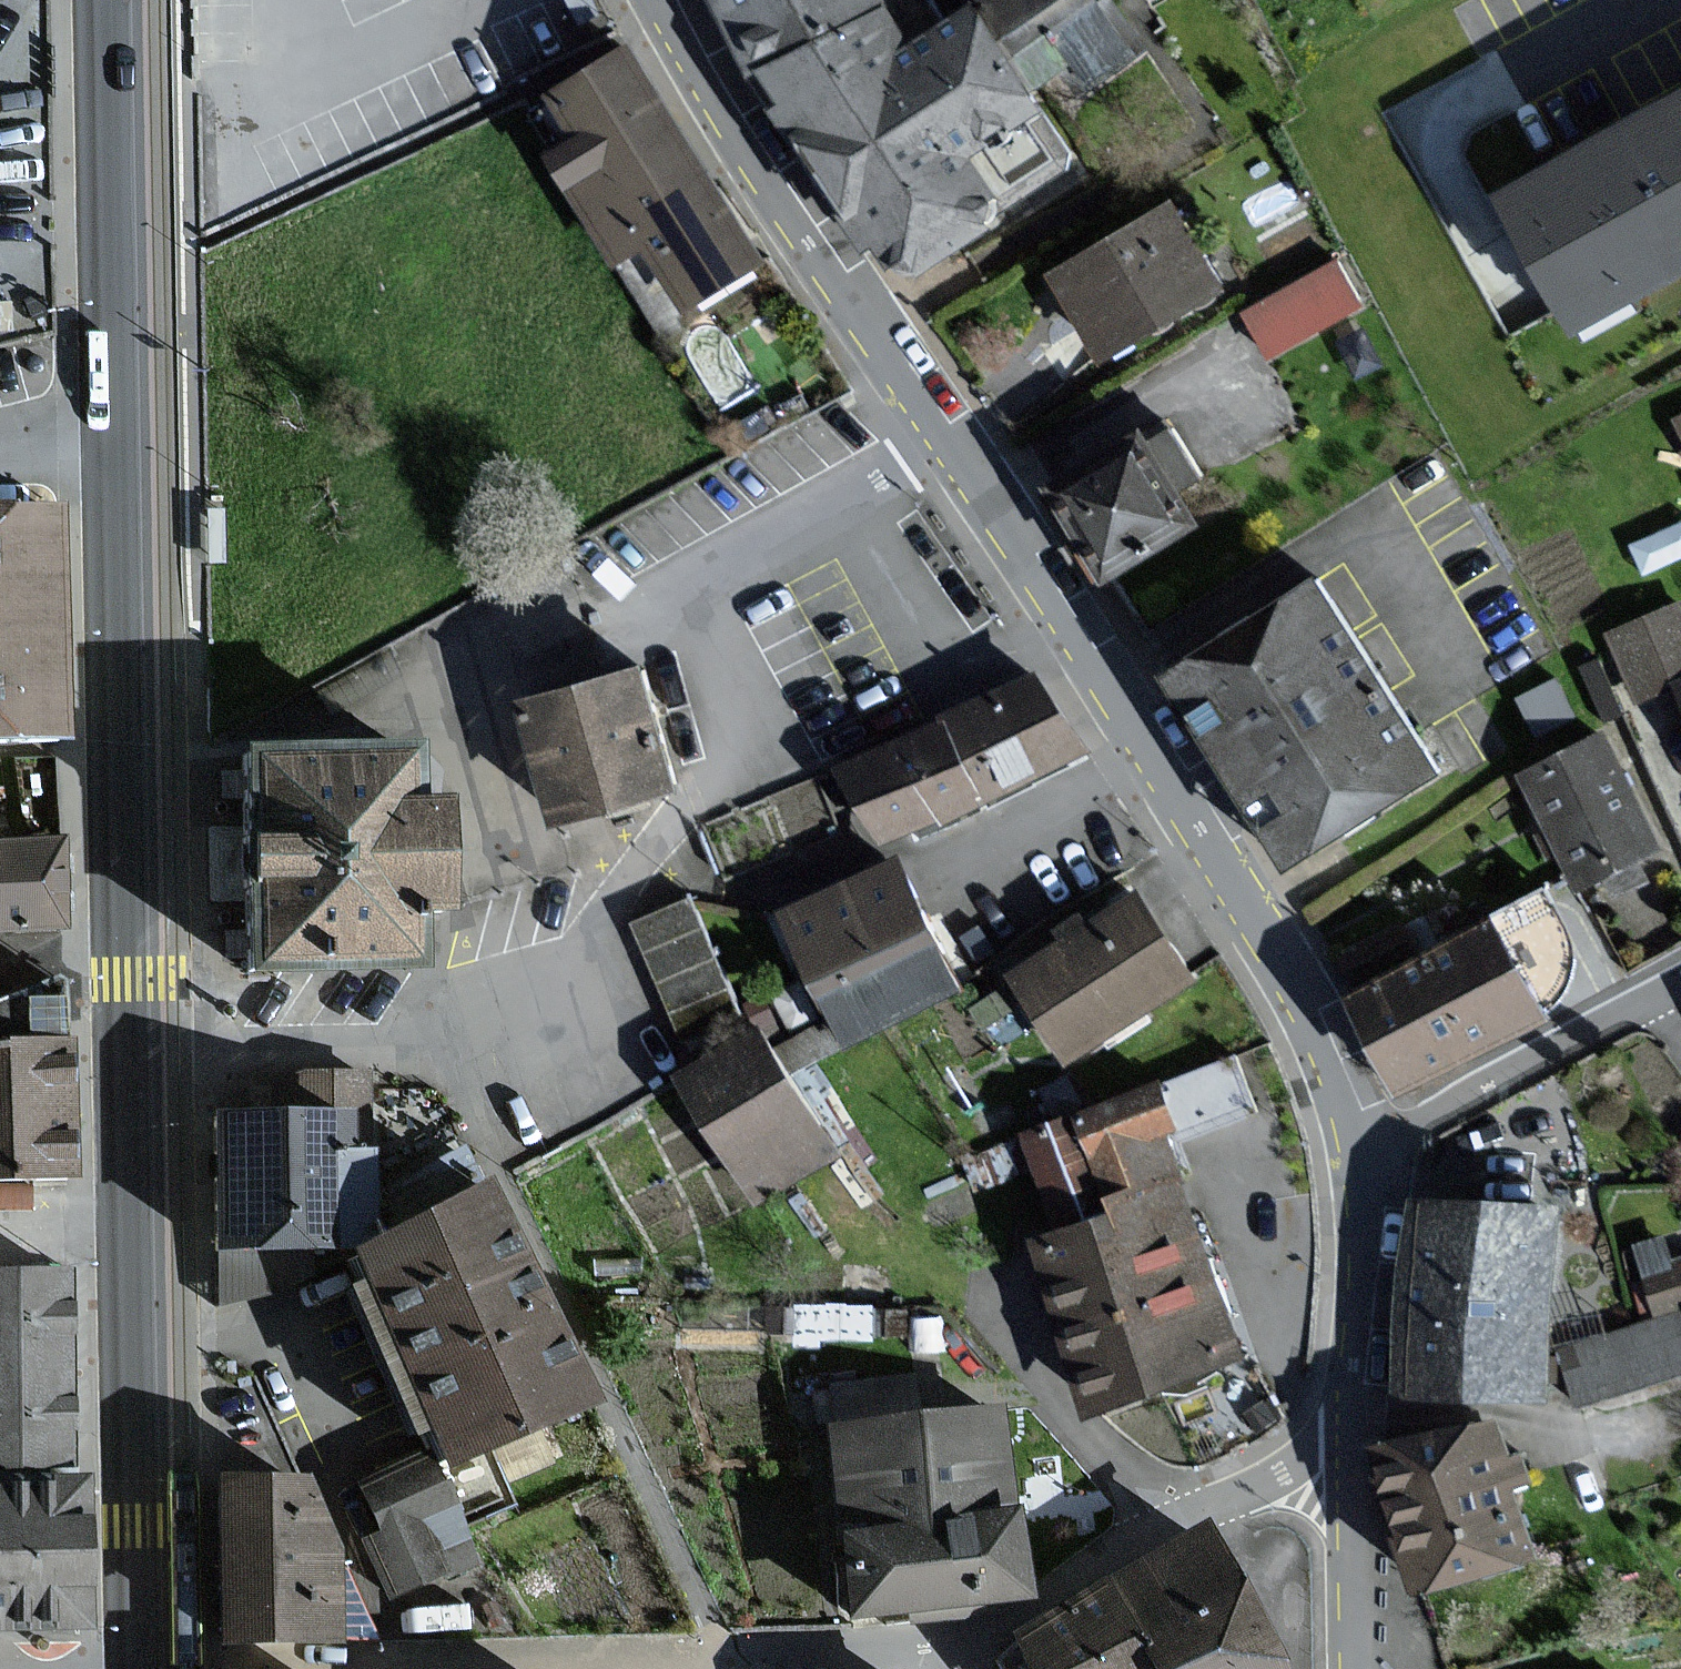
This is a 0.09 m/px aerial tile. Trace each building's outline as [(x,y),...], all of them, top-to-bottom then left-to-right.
[(893,0),(725,0),(741,28),(785,101),(781,106),(828,174),(873,244),(879,239),(896,269),(909,260),(922,284),(999,240),(985,216),(1008,203),(981,157),(1045,121),(982,11),(920,47),(893,0)] [(1097,0),(986,0),(1040,83),(1065,67),(1081,92),(1134,58),(1097,0)] [(740,225),(629,48),(551,97),(578,139),(551,156),(666,336),(770,271),(740,225)] [(1495,191),(1569,334),(1680,272),(1680,87),(1495,191)] [(1224,298),(1175,208),(1054,275),(1104,364),(1224,298)] [(1356,309),(1331,263),(1239,314),(1264,359),(1356,309)] [(1200,532),(1154,448),(1066,495),(1112,580),(1200,532)] [(56,734),(51,596),(47,514),(0,516),(0,736),(56,734)] [(1443,790),(1320,586),(1169,676),(1292,880),(1443,790)] [(1678,601),(1603,634),(1633,701),(1680,680),(1680,608),(1678,601)] [(676,791),(640,669),(526,703),(562,825),(676,791)] [(1083,760),(1041,672),(845,766),(883,845),(911,831),(939,818),(944,827),(1030,786),(1083,760)] [(1657,847),(1602,736),(1526,774),(1580,885),(1657,847)] [(399,811),(398,757),(231,761),(236,977),(401,974),(400,927),(438,926),(435,810),(399,811)] [(0,847),(0,939),(50,938),(49,846),(0,847)] [(921,901),(900,855),(783,909),(846,1046),(964,992),(921,901)] [(1196,986),(1131,881),(1053,929),(1063,944),(1011,976),(1067,1066),(1196,986)] [(629,913),(681,1019),(742,989),(691,883),(629,913)] [(1544,1018),(1493,924),(1352,1000),(1358,1011),(1402,1093),(1466,1060),(1544,1018)] [(840,1159),(761,1026),(677,1076),(756,1209),(840,1159)] [(0,1040),(0,1173),(68,1172),(66,1039),(0,1040)] [(1257,1123),(1234,1059),(979,1147),(994,1189),(1042,1172),(1063,1232),(1033,1243),(1046,1278),(1095,1420),(1253,1365),(1212,1249),(1178,1151),(1257,1123)] [(323,1258),(324,1128),(208,1127),(207,1257),(323,1258)] [(585,1414),(479,1195),(338,1263),(444,1482),(585,1414)] [(1545,1407),(1559,1208),(1413,1198),(1398,1396),(1545,1407)] [(1633,1244),(1656,1316),(1554,1347),(1573,1403),(1680,1367),(1680,1261),(1674,1262),(1665,1234),(1633,1244)] [(73,1492),(65,1279),(0,1281),(0,1495),(73,1492)] [(1015,1598),(992,1413),(823,1434),(846,1619),(913,1611),(1015,1598)] [(1514,1460),(1501,1415),(1380,1451),(1425,1600),(1544,1565),(1524,1496),(1540,1491),(1530,1455),(1514,1460)] [(316,1538),(282,1487),(212,1486),(215,1649),(321,1644),(316,1538)] [(73,1492),(0,1495),(0,1646),(79,1643),(73,1492)] [(1251,1635),(1196,1533),(994,1642),(1008,1668),(1270,1668),(1251,1635)]
